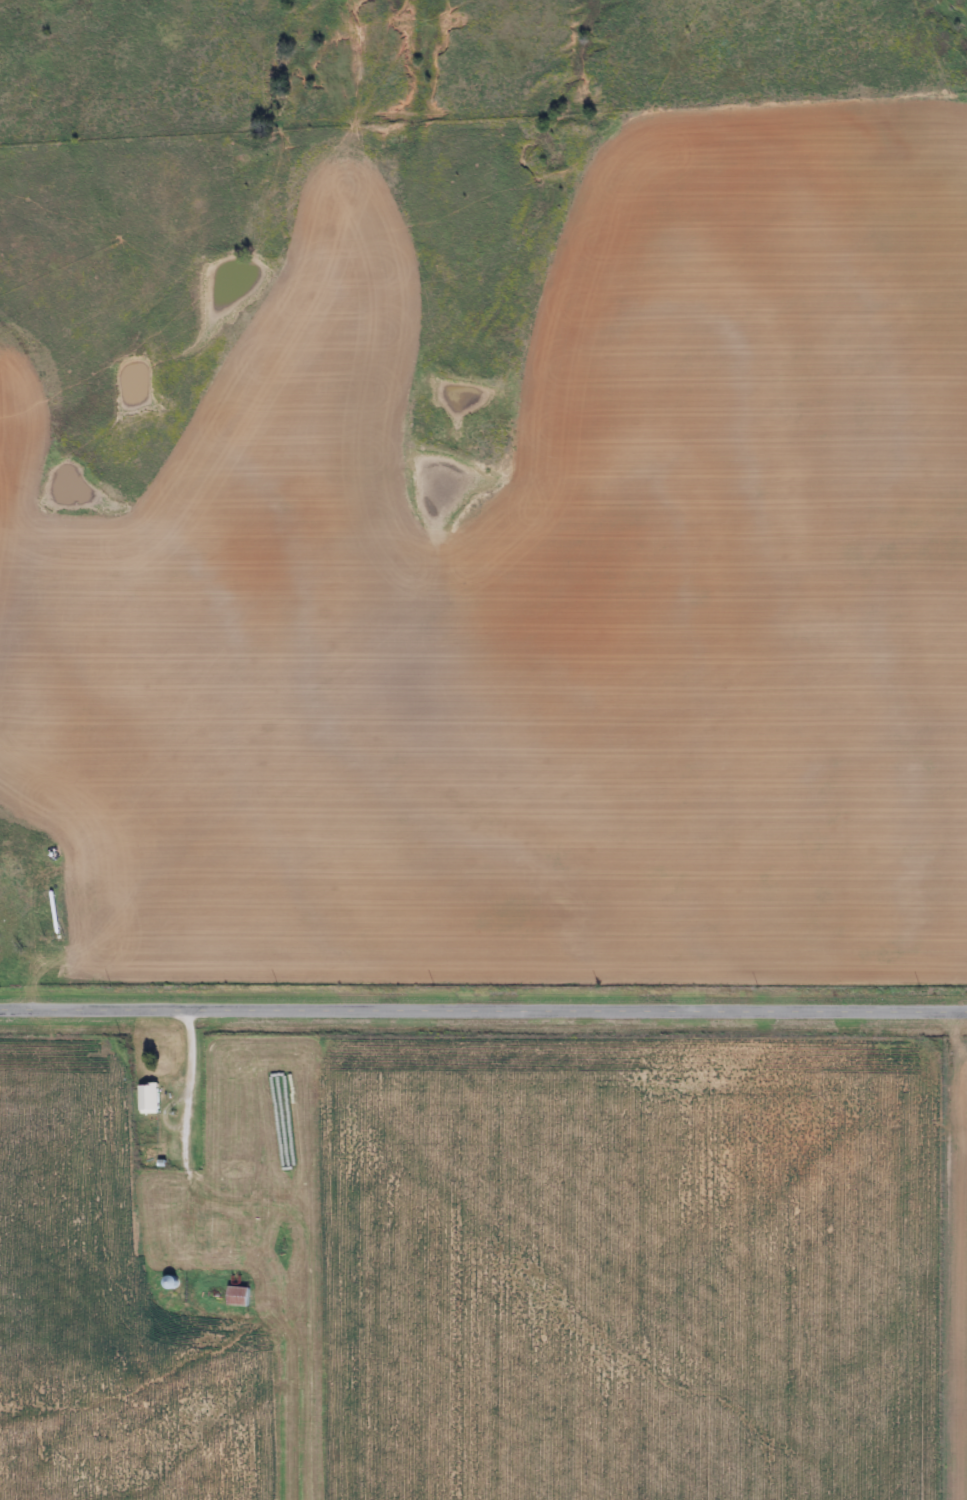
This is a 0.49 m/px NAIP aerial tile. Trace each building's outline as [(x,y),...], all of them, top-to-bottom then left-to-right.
[(157,1115),(157,1085),(138,1085),(138,1115),(157,1115)] [(246,1307),(246,1288),(226,1288),(226,1307),(246,1307)]
